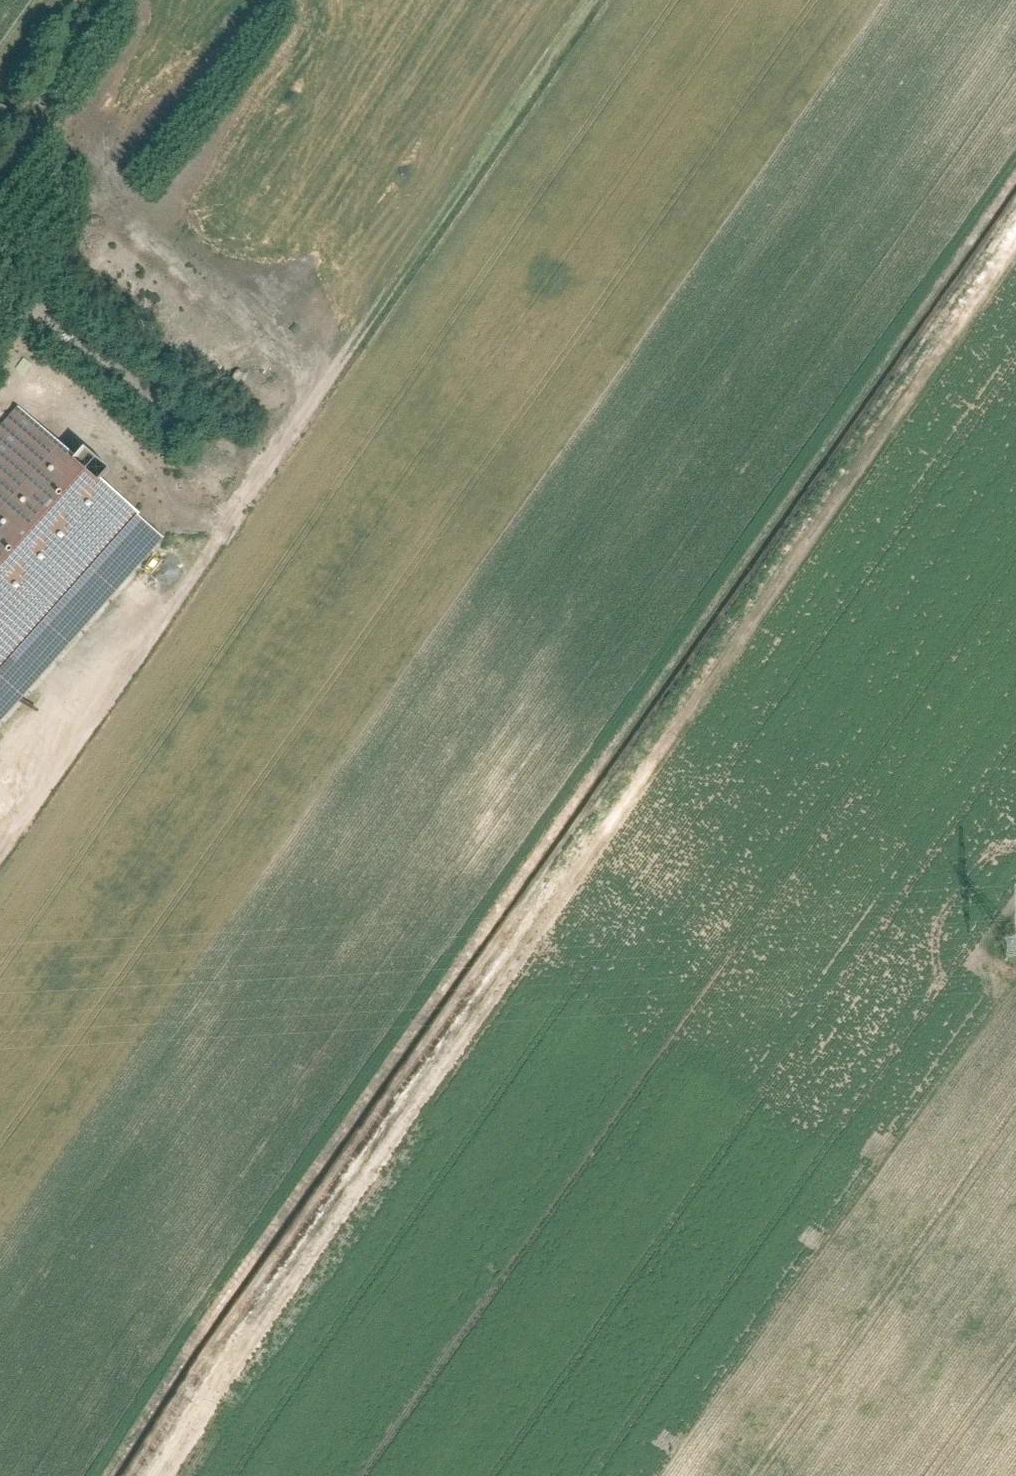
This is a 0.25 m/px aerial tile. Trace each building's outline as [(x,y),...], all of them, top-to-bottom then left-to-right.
[(0,426),(0,676),(143,514),(19,404),(0,426)]
